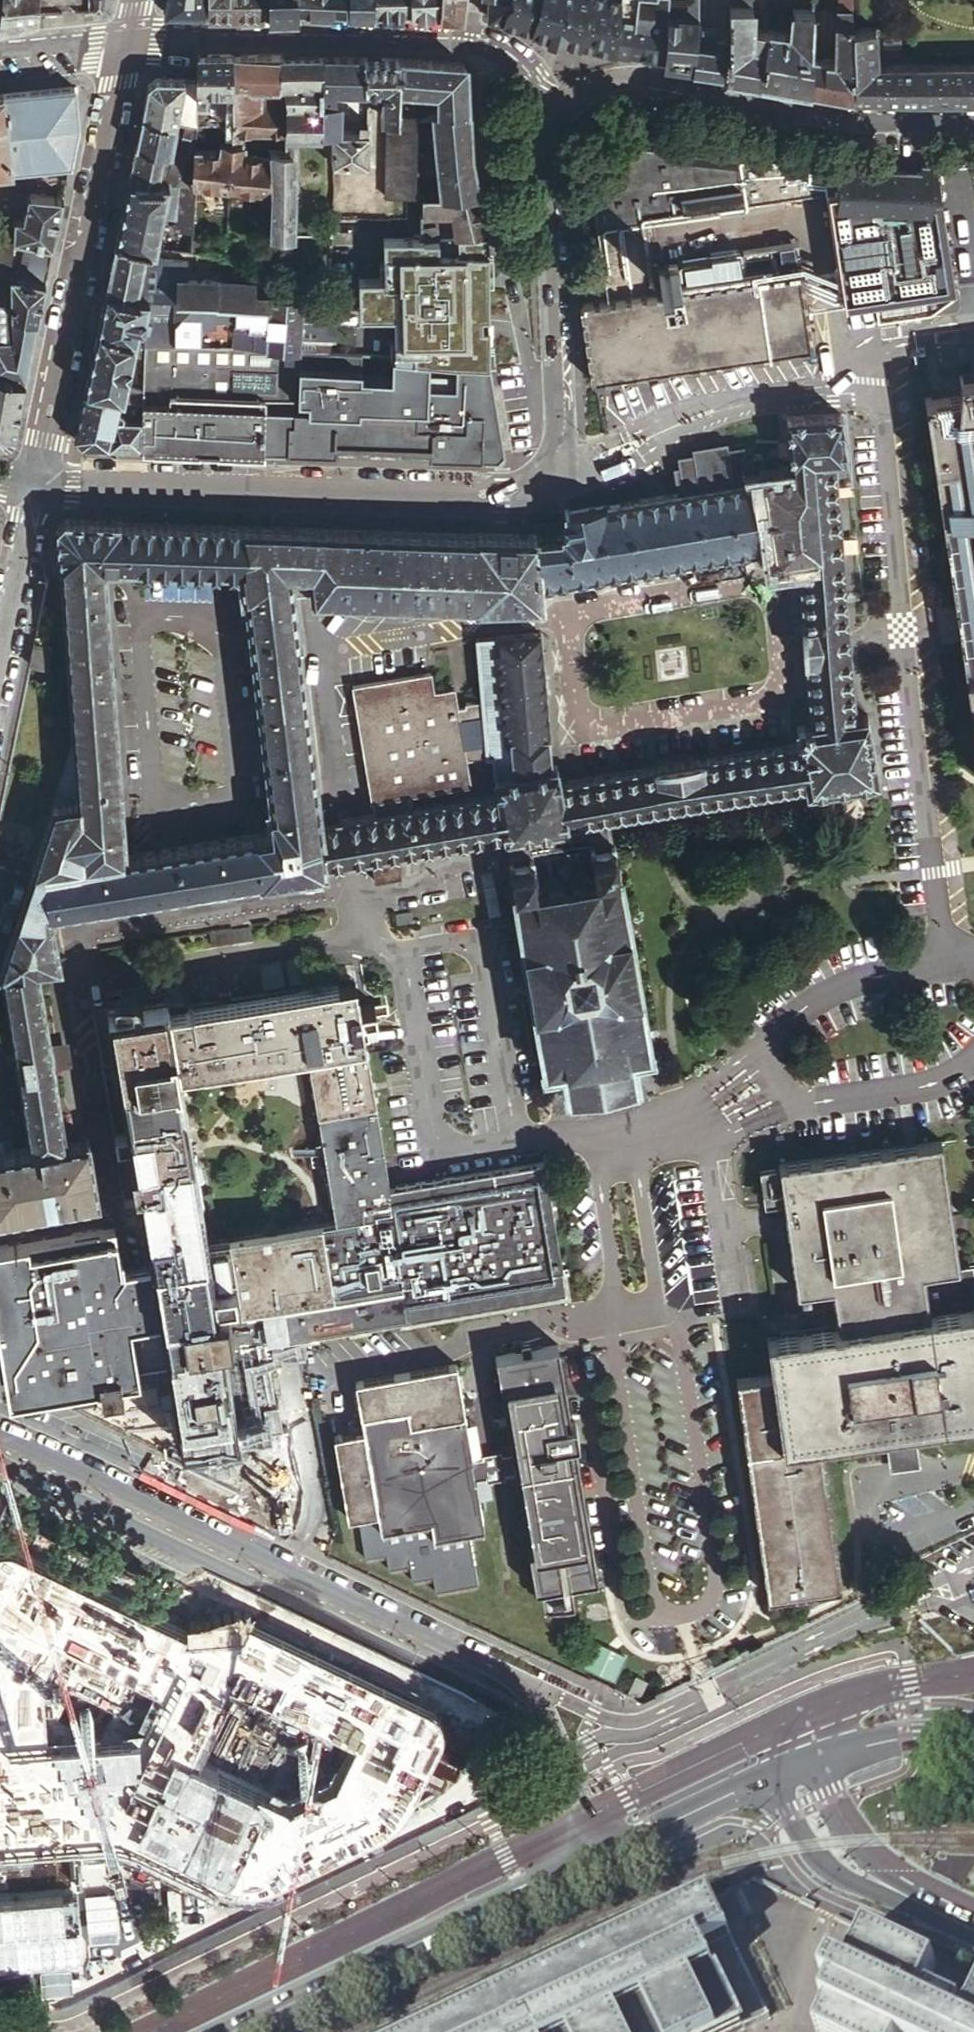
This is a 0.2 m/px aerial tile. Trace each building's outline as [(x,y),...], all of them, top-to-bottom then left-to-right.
[(18,19),(37,15),(37,0),(0,0),(0,22),(18,19)] [(94,11),(101,10),(104,0),(94,0),(94,11)] [(267,0),(206,0),(206,8),(259,9),(267,9),(267,0)] [(267,9),(288,10),(296,10),(296,0),(267,0),(267,9)] [(296,10),(331,11),(344,11),(344,0),(296,0),(296,10)] [(348,11),(355,11),(375,11),(375,0),(349,0),(348,11)] [(375,11),(380,11),(411,12),(411,0),(375,0),(375,11)] [(411,12),(417,12),(439,11),(440,0),(411,0),(411,12)] [(439,11),(460,13),(461,0),(440,0),(439,11)] [(486,15),(552,34),(563,37),(568,39),(615,50),(620,0),(487,0),(486,15)] [(615,50),(664,57),(669,12),(670,0),(620,0),(615,50)] [(681,1),(680,13),(697,14),(698,13),(698,12),(698,0),(676,0),(681,1)] [(690,67),(724,73),(727,46),(728,43),(727,42),(728,0),(700,0),(700,3),(700,9),(700,12),(699,15),(695,41),(693,41),(690,67)] [(724,73),(752,78),(810,88),(811,56),(812,18),(812,1),(812,0),(806,0),(806,8),(793,8),(791,33),(766,29),(766,31),(751,28),(751,5),(731,4),(731,0),(728,0),(727,42),(728,43),(727,46),(724,73)] [(838,9),(852,9),(852,0),(838,0),(838,9)] [(811,56),(810,88),(824,90),(852,95),(852,27),(852,9),(838,9),(836,9),(833,59),(811,56)] [(669,12),(664,57),(663,63),(674,64),(690,67),(693,41),(697,14),(680,13),(669,12)] [(852,27),(852,95),(852,96),(853,96),(854,96),(891,97),(890,64),(876,64),(876,27),(852,27)] [(241,53),(231,54),(231,82),(253,82),(261,82),(280,82),(280,55),(280,52),(241,53)] [(196,54),(197,78),(198,96),(209,97),(208,89),(231,88),(231,82),(231,54),(201,54),(196,54)] [(271,182),(271,192),(270,235),(293,235),(294,131),(322,131),(323,56),(290,55),(280,55),(280,82),(283,82),(284,95),(281,131),(281,150),(269,149),(270,157),(271,173),(271,176),(271,182)] [(334,56),(323,56),(322,131),(332,131),(338,131),(340,99),(338,99),(337,85),(366,86),(363,57),(334,56)] [(374,57),(363,57),(366,86),(381,86),(380,114),(387,115),(386,150),(385,166),(385,195),(403,194),(414,194),(416,113),(397,111),(398,87),(398,58),(374,57)] [(422,59),(398,58),(398,87),(435,89),(435,109),(467,108),(465,79),(465,70),(465,66),(463,64),(463,63),(462,63),(460,62),(459,61),(422,59)] [(890,64),(891,97),(950,98),(951,63),(890,64)] [(951,63),(950,98),(968,97),(973,97),(973,63),(951,63)] [(147,83),(141,117),(176,123),(185,125),(197,127),(198,96),(197,78),(156,77),(147,83)] [(231,82),(231,88),(231,93),(253,94),(253,82),(231,82)] [(261,82),(253,82),(253,94),(261,94),(261,82)] [(70,162),(78,123),(74,85),(0,93),(0,169),(70,162)] [(232,129),(232,130),(240,130),(281,131),(284,95),(261,94),(253,94),(231,93),(232,129)] [(442,193),(476,191),(469,151),(467,108),(435,109),(434,109),(442,193)] [(141,117),(134,147),(170,153),(176,123),(141,117)] [(338,131),(332,131),(331,162),(367,162),(367,129),(367,121),(359,121),(358,131),(338,131)] [(180,155),(194,157),(195,147),(197,128),(197,127),(185,125),(180,155)] [(232,130),(231,142),(240,143),(240,130),(232,130)] [(194,157),(194,182),(229,187),(231,142),(219,141),(218,150),(195,147),(194,157)] [(231,142),(229,187),(271,192),(271,182),(271,176),(271,173),(270,157),(243,154),(244,145),(242,143),(240,143),(231,142)] [(843,167),(840,167),(630,144),(592,202),(595,226),(596,226),(608,298),(599,300),(599,303),(594,304),(593,301),(583,302),(584,306),(580,306),(581,316),(586,315),(586,322),(582,322),(584,332),(587,331),(589,338),(584,339),(586,348),(590,348),(591,354),(586,355),(588,364),(592,363),(593,369),(589,370),(590,379),(595,379),(596,382),(604,381),(604,377),(609,377),(610,380),(621,379),(621,375),(626,374),(627,379),(638,378),(637,372),(657,369),(658,374),(669,373),(668,368),(689,365),(690,370),(701,368),(700,363),(705,363),(705,366),(715,365),(715,361),(720,361),(721,365),(731,363),(730,358),(751,356),(752,360),(762,358),(762,354),(768,354),(769,358),(778,356),(777,352),(798,349),(799,353),(810,351),(810,348),(813,347),(812,337),(808,337),(807,331),(810,330),(809,321),(806,321),(805,319),(804,316),(808,315),(806,305),(802,305),(801,298),(806,298),(804,288),(800,289),(799,282),(803,282),(802,274),(798,274),(797,271),(787,272),(788,276),(781,276),(781,274),(771,275),(771,279),(765,279),(764,276),(754,277),(755,281),(749,281),(748,278),(738,280),(738,283),(732,284),(731,281),(722,282),(722,286),(716,286),(715,283),(707,284),(707,288),(700,288),(699,285),(674,288),(674,292),(668,293),(667,290),(657,291),(645,220),(743,206),(743,203),(811,194),(827,196),(840,197),(843,167)] [(134,147),(127,182),(193,184),(194,182),(194,157),(180,155),(170,153),(134,147)] [(827,196),(844,303),(951,286),(930,165),(919,165),(918,171),(840,166),(840,167),(843,167),(840,197),(827,196)] [(127,182),(114,244),(146,250),(154,250),(161,218),(176,218),(192,219),(193,184),(127,182)] [(456,236),(489,232),(477,194),(476,192),(476,191),(442,193),(422,194),(422,212),(422,213),(431,213),(451,213),(454,234),(454,236),(456,236)] [(53,244),(63,196),(28,192),(22,217),(14,216),(11,242),(10,261),(47,269),(51,253),(18,246),(20,238),(53,244)] [(421,234),(430,234),(431,213),(422,213),(422,223),(421,234)] [(166,241),(163,250),(191,250),(192,219),(176,218),(174,241),(166,241)] [(471,362),(489,363),(489,325),(489,232),(454,236),(454,234),(430,234),(421,234),(422,223),(388,223),(388,248),(384,249),(382,262),(362,261),(362,300),(397,300),(395,320),(391,355),(434,359),(448,360),(471,362)] [(13,338),(12,312),(11,298),(11,274),(9,274),(10,261),(11,242),(0,242),(0,339),(13,338)] [(114,244),(114,247),(145,254),(146,250),(114,244)] [(114,247),(104,292),(136,298),(145,255),(145,254),(114,247)] [(136,298),(165,299),(176,299),(177,277),(183,277),(184,275),(185,273),(186,271),(186,269),(187,268),(187,261),(145,255),(136,298)] [(12,312),(38,317),(47,269),(10,261),(9,274),(11,274),(11,298),(12,312)] [(668,269),(659,270),(660,281),(678,278),(676,262),(666,264),(668,269)] [(177,277),(176,299),(218,301),(219,279),(183,277),(177,277)] [(219,279),(218,301),(218,303),(269,304),(270,298),(272,281),(219,279)] [(104,292),(96,332),(133,339),(133,338),(136,325),(140,325),(145,304),(163,307),(165,299),(136,298),(104,292)] [(266,348),(299,349),(328,351),(330,351),(330,339),(319,339),(320,325),(331,325),(331,320),(331,317),(331,295),(281,297),(270,298),(269,304),(218,303),(218,301),(176,299),(165,299),(163,307),(145,304),(140,325),(136,325),(133,338),(142,339),(142,342),(266,345),(266,348)] [(25,380),(38,317),(12,312),(13,338),(0,339),(0,375),(25,380)] [(330,339),(331,325),(320,325),(319,339),(330,339)] [(119,397),(141,401),(141,391),(125,387),(132,353),(142,355),(142,342),(142,339),(133,338),(133,339),(96,332),(84,390),(119,397)] [(141,401),(141,417),(141,446),(155,446),(209,448),(264,450),(264,396),(297,397),(299,349),(266,348),(266,345),(142,342),(142,355),(141,391),(141,401)] [(264,396),(264,450),(336,453),(336,442),(369,444),(369,449),(394,450),(394,444),(429,445),(428,456),(497,458),(504,449),(489,363),(471,362),(448,360),(434,359),(391,355),(390,386),(360,384),(361,353),(343,351),(330,351),(328,351),(299,349),(297,397),(264,396)] [(957,371),(957,389),(924,394),(943,523),(973,730),(973,369),(957,371)] [(5,442),(14,434),(25,380),(0,375),(0,441),(5,442)] [(141,446),(141,417),(122,416),(122,411),(117,409),(119,397),(84,390),(75,433),(74,433),(73,436),(80,443),(141,446)] [(74,749),(71,750),(29,873),(0,866),(0,970),(1,970),(38,966),(60,962),(51,910),(257,878),(258,882),(324,872),(323,866),(349,861),(370,860),(374,880),(403,875),(399,854),(506,837),(608,820),(806,787),(807,791),(877,780),(866,714),(855,715),(849,633),(835,460),(847,460),(842,413),(788,417),(793,470),(756,475),(757,479),(754,479),(676,492),(613,503),(568,510),(567,507),(563,508),(567,529),(559,530),(560,535),(533,538),(532,534),(474,532),(473,534),(289,527),(121,521),(121,519),(66,518),(56,526),(58,565),(61,566),(74,749)] [(672,469),(676,492),(754,479),(750,455),(745,456),(743,446),(728,449),(727,443),(692,449),(693,455),(677,458),(678,468),(672,469)] [(608,820),(506,837),(509,855),(511,854),(512,859),(527,857),(526,852),(531,852),(531,848),(586,839),(588,842),(592,841),(593,846),(609,844),(608,838),(611,838),(608,820)] [(532,856),(531,852),(526,852),(527,857),(512,859),(511,854),(509,855),(507,855),(542,1070),(560,1067),(564,1091),(568,1091),(568,1093),(582,1091),(582,1089),(619,1082),(620,1085),(632,1083),(631,1080),(636,1080),(632,1054),(650,1051),(615,837),(611,838),(608,838),(609,844),(593,846),(592,841),(588,842),(588,847),(532,856)] [(229,928),(209,931),(211,944),(231,940),(229,928)] [(1,970),(28,1146),(0,1151),(0,1214),(98,1198),(88,1136),(67,1140),(54,1066),(54,1062),(61,1061),(58,1043),(50,1044),(50,1040),(38,966),(1,970)] [(306,1051),(365,1042),(355,979),(169,1009),(179,1072),(306,1051)] [(7,1392),(11,1393),(36,1389),(63,1401),(84,1398),(83,1393),(93,1391),(94,1396),(120,1392),(120,1395),(129,1393),(128,1391),(152,1386),(157,1414),(163,1449),(218,1477),(235,1485),(247,1483),(247,1487),(274,1482),(274,1478),(287,1476),(277,1421),(286,1420),(286,1419),(281,1419),(277,1395),(272,1396),(265,1352),(269,1352),(267,1341),(264,1342),(263,1338),(295,1333),(296,1337),(410,1318),(410,1315),(565,1290),(548,1186),(393,1210),(376,1106),(317,1115),(336,1222),(207,1243),(179,1072),(169,1009),(166,996),(108,1006),(133,1162),(130,1163),(134,1185),(140,1184),(152,1259),(120,1264),(114,1224),(0,1243),(0,1372),(3,1373),(6,1390),(7,1392)] [(67,1039),(50,1040),(50,1044),(58,1043),(61,1061),(54,1062),(54,1066),(71,1063),(67,1039)] [(365,1042),(306,1051),(317,1115),(376,1106),(365,1042)] [(778,1165),(783,1198),(795,1289),(799,1289),(799,1294),(808,1293),(807,1287),(830,1284),(836,1325),(767,1336),(771,1372),(736,1378),(767,1594),(810,1588),(841,1584),(820,1440),(884,1431),(889,1429),(891,1443),(901,1442),(911,1440),(909,1427),(915,1426),(973,1418),(973,1306),(928,1313),(925,1290),(922,1271),(960,1266),(940,1139),(777,1163),(778,1165)] [(783,1198),(778,1165),(758,1168),(763,1201),(783,1198)] [(960,1266),(922,1271),(925,1290),(928,1313),(973,1306),(973,1276),(972,1264),(960,1266)] [(511,1452),(515,1470),(534,1587),(539,1587),(569,1582),(596,1577),(573,1442),(575,1440),(577,1439),(578,1437),(575,1424),(574,1422),(572,1421),(569,1421),(556,1345),(495,1355),(511,1452)] [(484,1525),(475,1476),(472,1459),(457,1368),(355,1384),(364,1433),(331,1439),(345,1517),(358,1515),(364,1556),(384,1552),(387,1567),(409,1563),(411,1578),(432,1575),(435,1589),(477,1581),(468,1529),(484,1525)] [(84,1398),(63,1401),(163,1449),(157,1414),(152,1386),(128,1391),(129,1393),(120,1395),(120,1392),(94,1396),(93,1391),(83,1393),(84,1398)] [(889,1429),(884,1431),(889,1469),(920,1464),(915,1426),(909,1427),(911,1440),(891,1443),(889,1429)] [(114,1570),(162,1591),(218,1477),(163,1449),(114,1570)] [(515,1470),(511,1452),(504,1453),(500,1450),(481,1453),(481,1457),(472,1459),(475,1476),(484,1475),(488,1479),(504,1476),(506,1472),(515,1470)] [(0,1520),(0,1992),(167,1915),(457,1778),(480,1727),(162,1591),(114,1570),(0,1520)] [(569,1582),(539,1587),(543,1606),(572,1602),(569,1582)] [(628,1695),(638,1700),(647,1680),(636,1675),(628,1695)] [(714,1898),(612,1947),(574,1965),(471,2014),(433,2031),(738,2031),(745,2029),(708,1952),(734,1940),(714,1898)] [(962,2030),(956,2027),(964,2011),(931,1996),(924,2011),(918,2008),(939,1965),(864,1929),(845,1970),(835,1965),(825,1985),(834,1990),(825,2008),(832,2011),(875,2031),(973,2031),(973,2006),(962,2030)] [(973,2006),(973,1982),(939,1965),(918,2008),(924,2011),(931,1996),(964,2011),(956,2027),(962,2030),(973,2006)] [(832,2011),(822,2031),(875,2031),(832,2011)]
